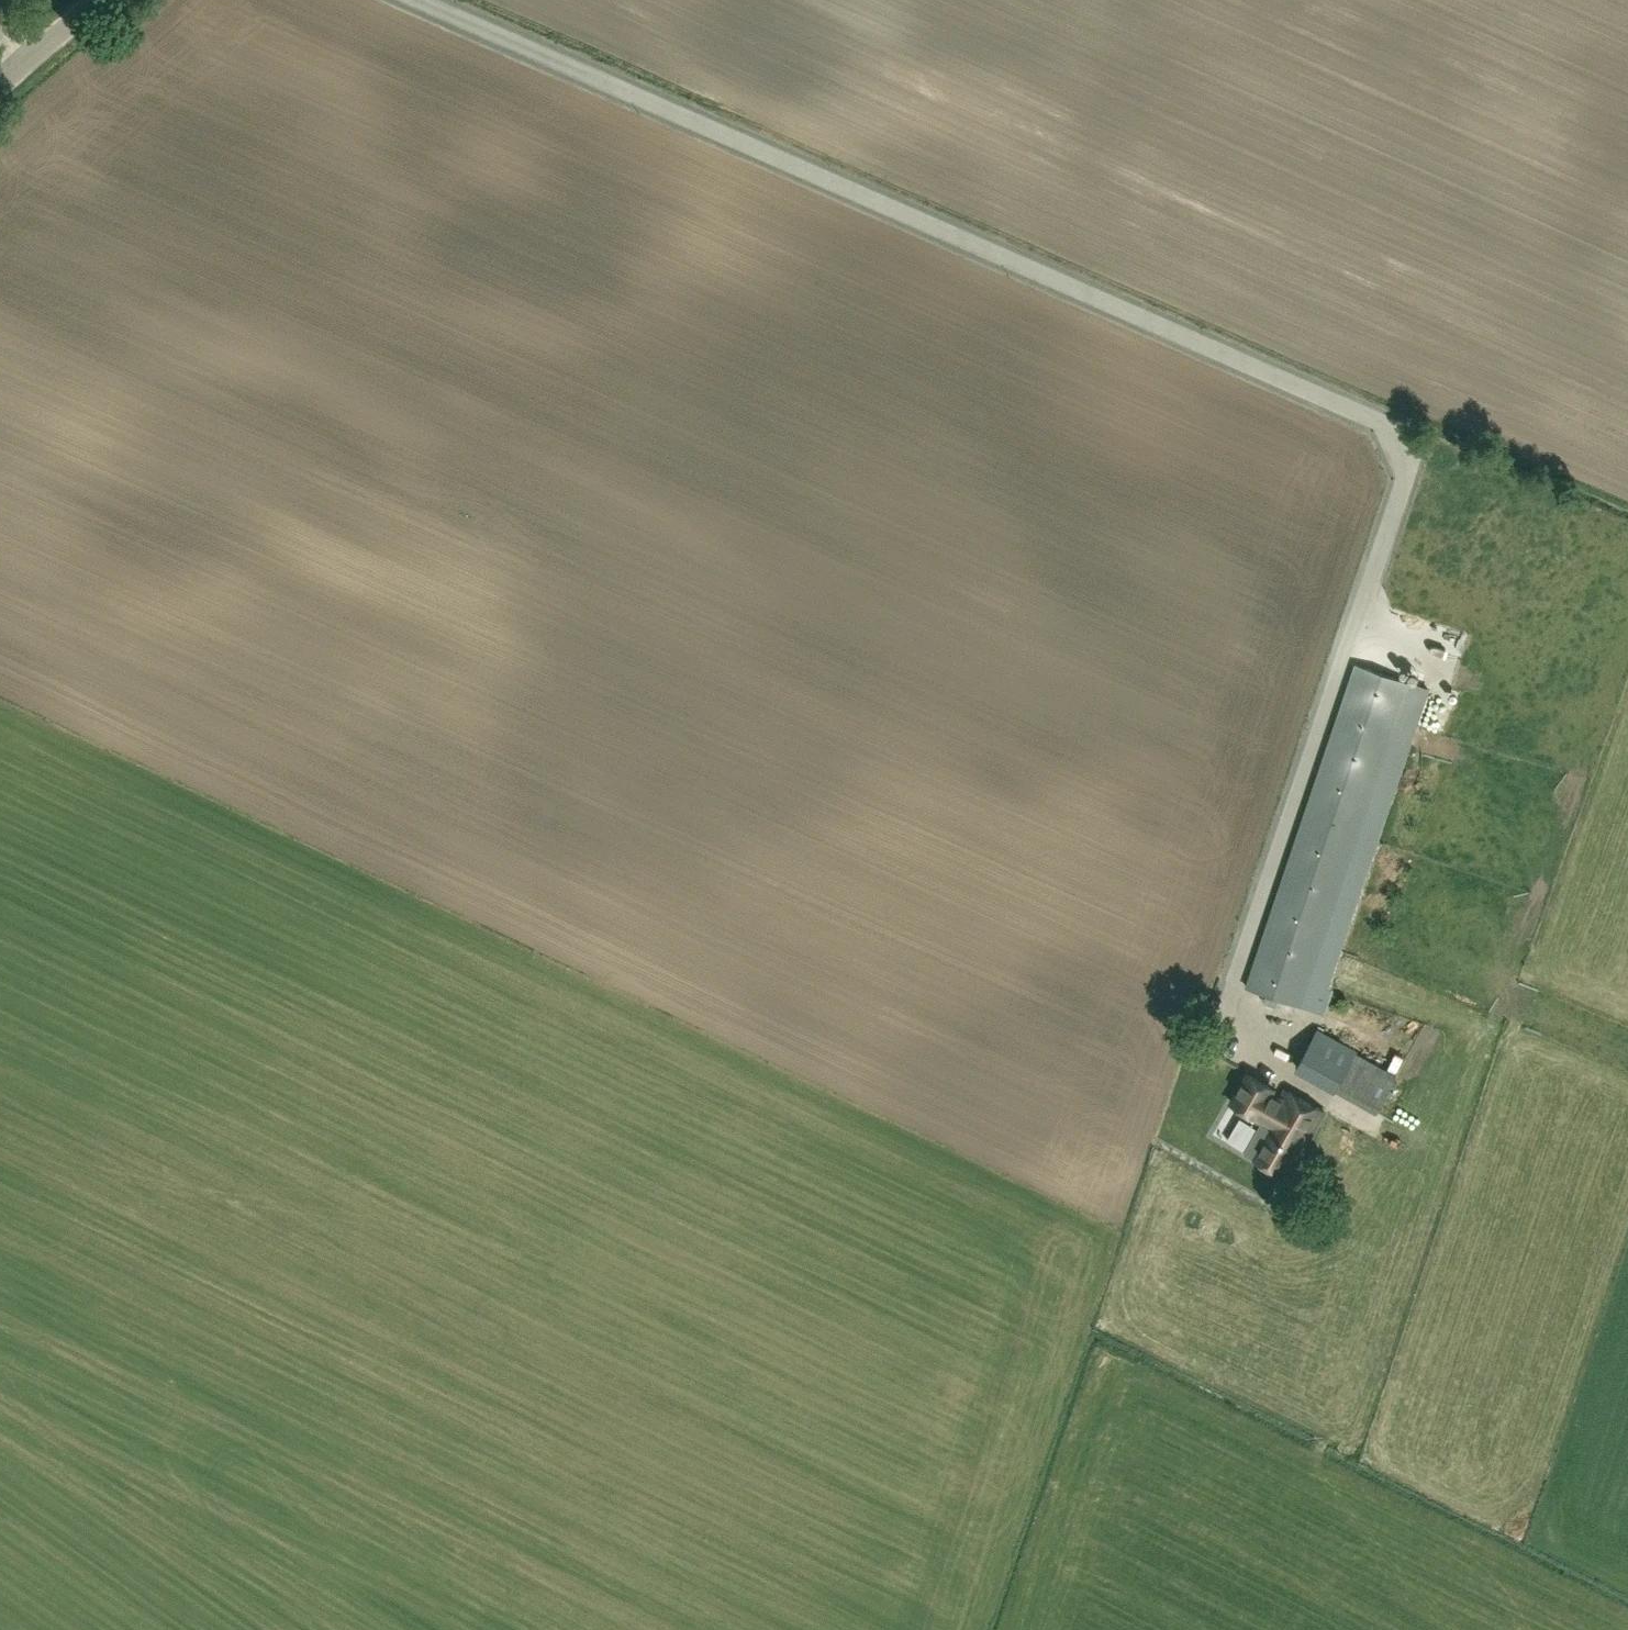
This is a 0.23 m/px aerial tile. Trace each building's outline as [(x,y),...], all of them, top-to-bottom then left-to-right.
[(1356,664),(1247,987),(1301,1005),(1410,681),(1356,664)] [(1318,1031),(1297,1067),(1376,1113),(1397,1076),(1318,1031)] [(1232,1103),(1263,1120),(1306,1144),(1325,1111),(1286,1089),(1273,1113),(1263,1107),(1274,1088),(1249,1074),(1232,1103)] [(1288,1177),(1306,1144),(1263,1120),(1245,1153),(1288,1177)]
